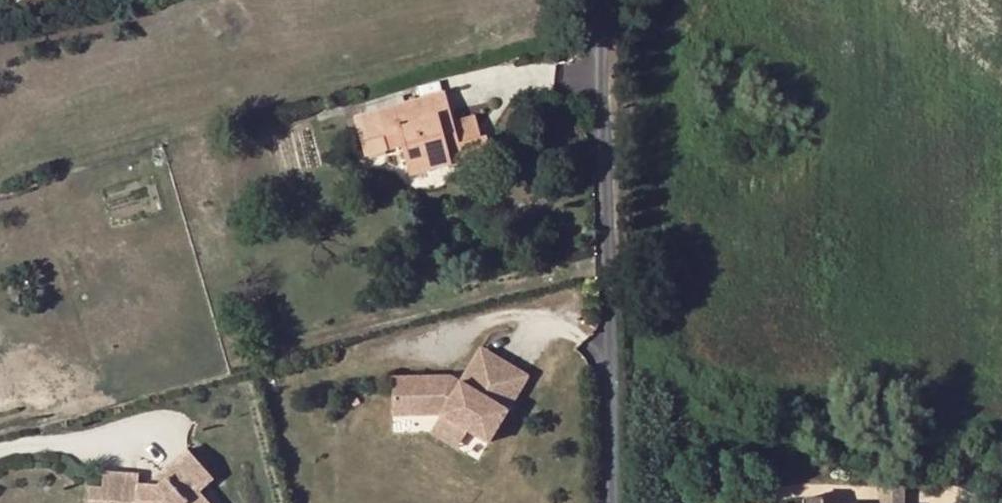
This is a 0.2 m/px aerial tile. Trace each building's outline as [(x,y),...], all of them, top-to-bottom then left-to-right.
[(354,118),(363,155),(386,149),(383,135),(397,131),(399,136),(452,122),(444,93),(404,104),(368,114),(354,118)] [(366,107),(368,114),(404,104),(402,97),(366,107)] [(480,138),(474,115),(452,122),(458,144),(480,138)] [(399,136),(401,145),(406,164),(448,153),(451,163),(451,165),(492,154),(487,136),(480,138),(458,144),(452,122),(399,136)] [(386,149),(401,145),(399,136),(397,131),(383,135),(386,149)] [(448,153),(406,164),(409,175),(451,163),(448,153)] [(248,305),(264,301),(263,296),(247,300),(248,305)] [(460,376),(435,416),(424,434),(457,452),(464,435),(489,450),(526,378),(476,349),(460,376)] [(460,376),(388,378),(390,418),(435,416),(460,376)] [(194,490),(210,477),(186,448),(158,470),(163,476),(154,483),(144,482),(135,481),(136,471),(102,467),(100,483),(99,491),(106,492),(104,502),(205,502),(194,490)] [(158,470),(144,482),(154,483),(163,476),(158,470)] [(88,481),(85,502),(104,502),(106,492),(99,491),(100,483),(88,481)]
